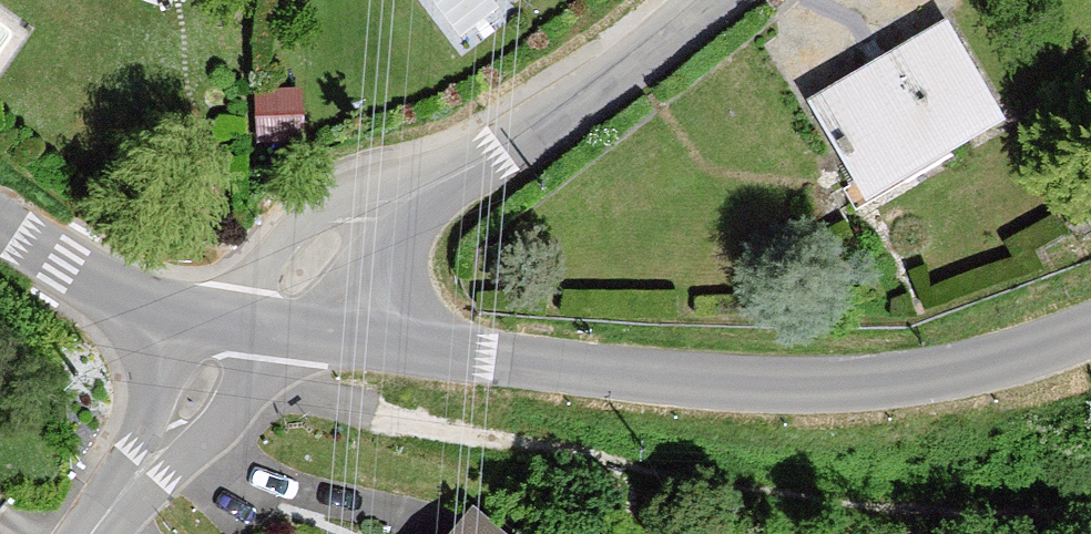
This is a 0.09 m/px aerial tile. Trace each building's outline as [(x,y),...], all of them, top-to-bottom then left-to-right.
[(994,114),(944,26),(817,100),(867,187),(994,114)] [(455,533),(493,533),(471,515),(455,533)]
